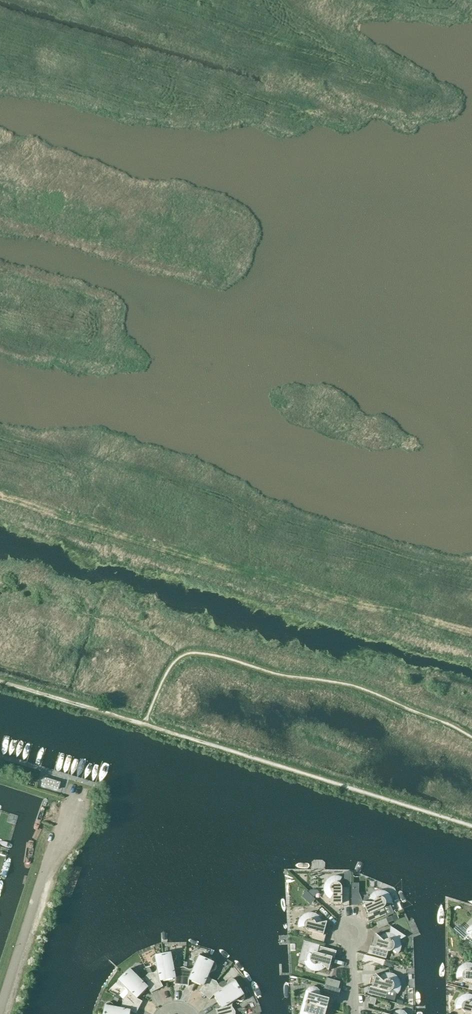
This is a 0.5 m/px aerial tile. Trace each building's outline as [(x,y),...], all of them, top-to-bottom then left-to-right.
[(52,788),(43,786),(41,792),(49,795),(58,798),(60,791),(52,788)] [(349,906),(349,888),(342,888),(342,886),(341,884),(339,883),(342,878),(338,877),(334,877),(331,878),(328,880),(326,883),(324,887),(324,890),(326,894),(328,897),(331,899),(329,904),(342,904),(342,906),(349,906)] [(392,904),(392,900),(391,896),(388,894),(385,892),(381,891),(377,892),(374,893),(371,896),(369,899),(368,902),(363,902),(368,914),(366,915),(369,922),(386,915),(383,908),(385,907),(386,905),(387,903),(392,904)] [(404,910),(402,903),(395,906),(397,913),(404,910)] [(324,934),(327,922),(322,922),(321,919),(319,916),(316,914),(312,913),(308,914),(305,915),(302,917),(300,920),(299,924),(299,928),(305,926),(306,928),(307,930),(308,931),(313,932),(311,939),(324,942),(326,935),(324,934)] [(399,920),(397,915),(377,923),(379,929),(389,925),(388,924),(399,920)] [(462,940),(471,948),(471,925),(470,927),(467,929),(466,933),(468,933),(462,940)] [(391,927),(391,933),(390,933),(386,933),(383,934),(380,937),(376,934),(372,946),(370,946),(368,953),(386,958),(388,951),(390,951),(392,950),(393,949),(398,954),(400,950),(401,947),(401,943),(400,940),(406,937),(391,927)] [(337,951),(319,946),(317,953),(315,953),(313,953),(312,955),(308,951),(305,954),(305,957),(305,961),(306,965),(308,968),(311,970),(315,971),(319,971),(322,969),(325,967),(329,970),(332,958),(335,958),(337,951)] [(163,954),(168,979),(175,978),(175,984),(182,985),(184,967),(180,968),(179,968),(178,968),(177,968),(176,968),(175,967),(174,966),(174,965),(173,964),(173,963),(174,962),(176,959),(176,958),(176,957),(176,956),(176,955),(175,954),(175,953),(174,953),(173,952),(172,952),(171,952),(170,952),(169,953),(168,953),(163,954)] [(148,973),(157,989),(163,986),(160,981),(168,979),(163,954),(158,955),(157,955),(156,955),(155,955),(154,955),(153,956),(152,957),(152,958),(151,958),(151,959),(151,960),(151,961),(152,962),(152,963),(155,965),(156,966),(156,967),(157,968),(157,969),(156,969),(156,970),(156,971),(155,972),(154,972),(148,973)] [(184,967),(182,985),(188,986),(189,979),(196,982),(206,959),(202,957),(201,956),(200,956),(199,955),(198,955),(197,955),(196,955),(195,955),(195,956),(194,957),(193,958),(193,959),(193,960),(193,961),(194,964),(194,965),(194,966),(194,967),(193,968),(192,969),(191,969),(190,969),(189,969),(188,969),(187,968),(184,967)] [(206,959),(196,982),(203,985),(199,990),(204,995),(216,981),(211,979),(210,978),(210,977),(209,976),(209,975),(209,974),(210,973),(210,972),(211,972),(211,971),(214,970),(215,969),(216,969),(216,968),(217,967),(217,966),(217,965),(216,965),(216,964),(216,963),(215,962),(214,962),(214,961),(213,961),(212,961),(211,961),(206,959)] [(470,963),(468,963),(467,964),(465,964),(464,964),(463,965),(461,966),(460,967),(459,968),(458,969),(458,970),(457,972),(457,973),(456,974),(457,978),(462,977),(463,978),(466,981),(470,982),(468,989),(471,990),(471,964),(470,963)] [(124,975),(142,992),(148,987),(151,993),(157,989),(148,973),(144,978),(143,978),(142,978),(141,978),(140,978),(139,977),(138,977),(138,976),(138,975),(137,975),(137,971),(137,970),(137,969),(136,969),(135,968),(134,967),(133,967),(132,967),(131,968),(130,968),(129,969),(128,970),(128,971),(124,975)] [(386,973),(382,974),(379,977),(376,974),(372,987),(370,986),(368,993),(386,998),(388,991),(389,991),(391,991),(393,989),(398,994),(400,991),(401,987),(401,983),(399,979),(397,976),(393,974),(390,973),(386,973)] [(127,995),(123,999),(139,1007),(142,1001),(137,998),(142,992),(124,975),(121,978),(120,978),(119,979),(118,980),(117,981),(117,982),(117,983),(117,984),(117,985),(118,985),(118,986),(119,987),(120,988),(121,988),(125,988),(126,988),(127,988),(128,989),(128,990),(129,991),(129,992),(129,993),(128,993),(128,994),(127,995)] [(327,978),(326,984),(328,985),(339,988),(341,981),(327,978)] [(216,981),(204,995),(210,999),(214,994),(218,1001),(239,988),(237,983),(237,982),(236,982),(236,981),(235,980),(235,979),(234,979),(233,979),(232,979),(231,979),(230,979),(229,980),(228,980),(227,981),(227,985),(226,986),(225,987),(224,987),(223,988),(222,988),(221,987),(220,987),(220,986),(219,986),(216,981)] [(339,988),(328,985),(327,991),(338,994),(340,988),(339,988)] [(303,1002),(327,1008),(329,999),(319,996),(320,996),(320,995),(320,994),(320,993),(319,992),(319,991),(318,989),(317,989),(316,988),(315,987),(313,987),(312,987),(311,987),(310,988),(309,988),(308,989),(307,990),(306,991),(306,992),(303,1002)] [(218,1001),(222,1008),(216,1009),(217,1013),(226,1013),(235,1012),(235,1011),(232,1007),(232,1006),(232,1005),(232,1004),(232,1003),(233,1002),(234,1001),(235,1001),(236,1001),(240,1001),(241,1001),(242,1001),(243,1000),(244,1000),(244,999),(245,998),(245,997),(245,996),(245,995),(244,994),(244,993),(243,993),(243,992),(242,992),(239,988),(218,1001)] [(469,994),(465,994),(461,996),(458,998),(456,1001),(455,1005),(455,1009),(462,1008),(462,1010),(464,1011),(465,1012),(465,1013),(471,1013),(471,995),(469,994)] [(104,1013),(108,1013),(129,1013),(130,1010),(136,1013),(139,1007),(123,999),(122,1005),(121,1005),(121,1006),(120,1007),(119,1007),(118,1007),(117,1007),(116,1007),(116,1006),(115,1006),(113,1003),(112,1002),(111,1002),(110,1002),(109,1002),(108,1002),(107,1002),(106,1003),(105,1004),(105,1005),(105,1006),(105,1007),(105,1008),(104,1013)] [(327,1008),(303,1002),(301,1012),(300,1013),(325,1013),(327,1008)]
